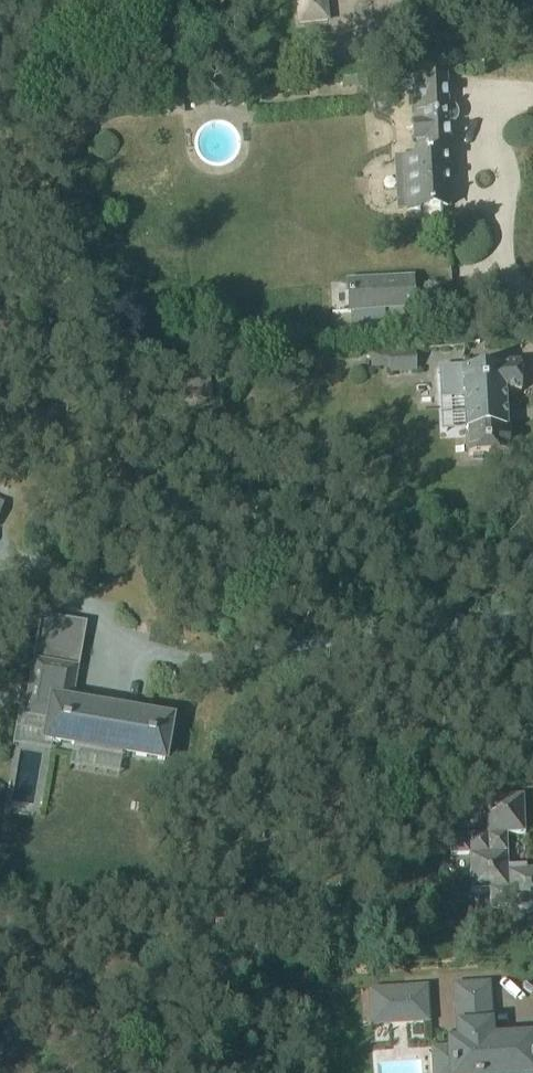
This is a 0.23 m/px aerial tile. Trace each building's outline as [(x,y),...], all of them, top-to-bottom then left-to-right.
[(328,21),(326,0),(298,0),(301,24),(328,21)] [(448,147),(444,79),(444,78),(413,80),(415,111),(422,110),(423,111),(424,112),(424,121),(423,121),(418,122),(415,126),(414,131),(415,135),(419,138),(424,139),(425,154),(405,156),(408,209),(420,208),(421,220),(441,219),(441,207),(447,207),(443,148),(448,147)] [(416,312),(414,277),(346,280),(348,315),(416,312)] [(388,352),(370,353),(371,368),(389,367),(388,352)] [(458,372),(442,372),(442,373),(443,397),(462,396),(463,396),(465,433),(466,433),(467,439),(468,457),(511,455),(512,455),(510,426),(508,426),(506,394),(506,390),(507,390),(519,389),(518,365),(483,365),(483,370),(458,372)] [(40,617),(33,659),(76,666),(83,624),(40,617)] [(74,674),(76,666),(33,659),(23,714),(48,719),(44,741),(163,763),(171,719),(63,700),(68,673),(74,674)] [(507,836),(525,835),(523,797),(485,798),(487,836),(450,837),(450,857),(469,856),(471,893),(489,893),(490,911),(532,909),(532,870),(508,872),(507,836)] [(458,1003),(477,1002),(485,1002),(484,988),(458,989),(458,1003)] [(381,1020),(404,1019),(423,1018),(422,991),(379,993),(381,1020)] [(529,1048),(528,1040),(514,1041),(513,1039),(511,1039),(511,1042),(500,1042),(500,1040),(497,1040),(497,1042),(487,1042),(486,1027),(460,1028),(461,1044),(450,1044),(451,1050),(449,1050),(449,1053),(451,1053),(452,1072),(532,1072),(532,1047),(529,1048)]
